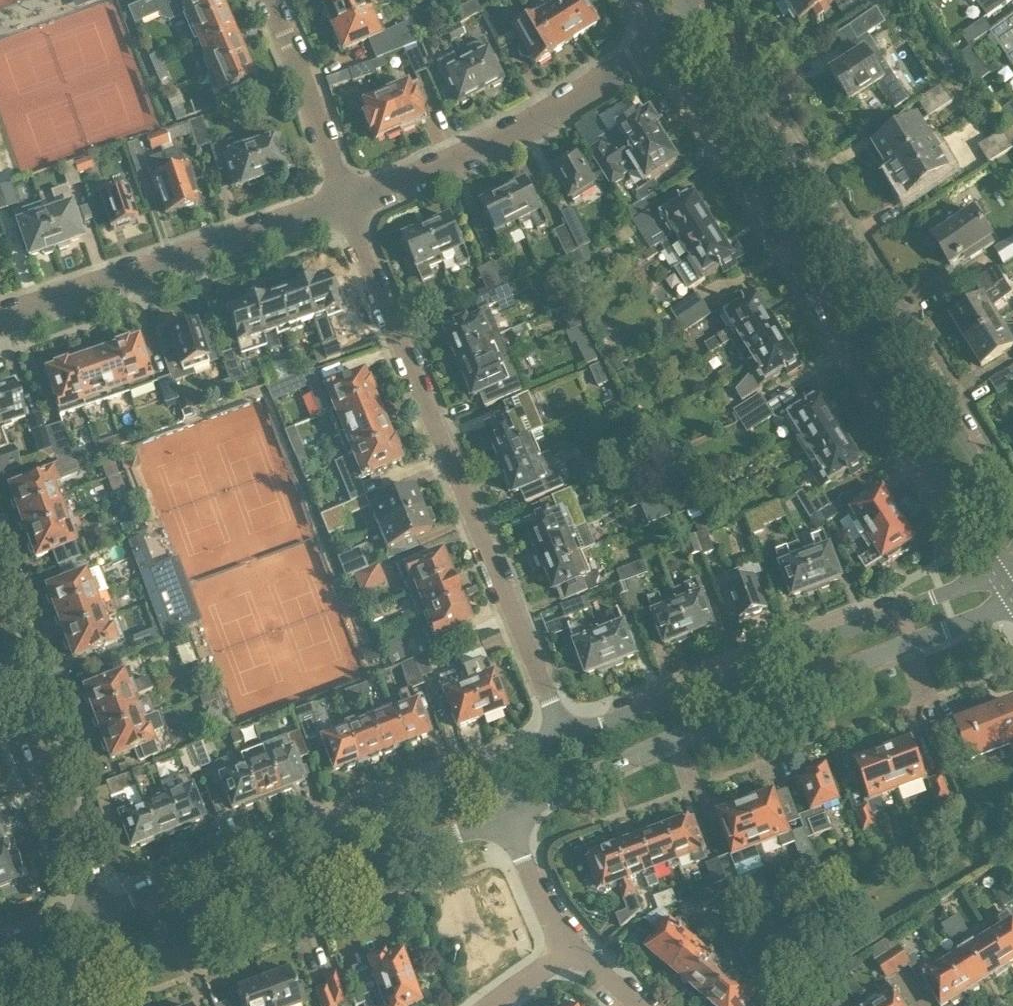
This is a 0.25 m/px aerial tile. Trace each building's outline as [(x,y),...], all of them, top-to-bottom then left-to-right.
[(184,3),(182,0),(147,0),(129,7),(136,23),(159,14),(161,18),(169,22),(177,19),(188,14),(192,26),(228,11),(223,0),(221,0),(220,1),(219,0),(191,0),(184,3)] [(364,0),(333,0),(323,4),(325,11),(324,12),(327,19),(329,20),(333,28),(369,12),(374,10),(370,0),(369,0),(364,2),(364,0)] [(574,39),(596,25),(580,0),(564,0),(554,6),(574,39)] [(800,24),(814,15),(819,23),(831,16),(826,8),(834,2),(846,20),(880,0),(785,0),(800,24)] [(968,0),(970,2),(973,3),(977,1),(988,17),(1012,0),(967,0),(968,0)] [(491,6),(482,12),(480,13),(500,50),(512,44),(500,19),(498,20),(491,6)] [(553,52),(574,39),(554,6),(532,19),(531,20),(553,55),(554,54),(553,52)] [(230,24),(233,22),(228,11),(192,26),(202,48),(234,34),(230,24)] [(860,55),(831,73),(850,102),(877,85),(895,109),(905,103),(889,77),(884,81),(873,64),(882,58),(868,35),(885,25),(877,11),(845,31),(860,55)] [(374,25),(369,12),(333,28),(335,34),(334,35),(338,43),(339,43),(342,51),(368,40),(376,59),(383,57),(407,48),(415,45),(416,44),(406,23),(383,33),(380,23),(374,25)] [(997,27),(1012,50),(1012,16),(997,27)] [(512,28),(520,42),(519,45),(517,50),(519,54),(522,58),(527,58),(530,58),(535,66),(553,55),(531,20),(532,19),(531,17),(512,28)] [(984,19),(962,35),(969,45),(992,29),(984,19)] [(465,35),(460,23),(449,29),(454,40),(465,35)] [(239,45),(234,34),(202,48),(211,70),(247,54),(242,44),(239,45)] [(464,61),(481,91),(491,86),(494,88),(500,84),(501,81),(504,80),(488,49),(483,40),(467,48),(472,57),(464,61)] [(427,41),(416,46),(424,66),(435,61),(427,41)] [(426,70),(424,66),(416,46),(415,45),(407,48),(408,51),(404,53),(414,76),(426,70)] [(962,52),(975,72),(981,80),(991,73),(971,45),(962,52)] [(149,57),(154,69),(163,65),(158,53),(149,57)] [(254,80),(249,69),(252,68),(247,54),(211,70),(221,94),(254,80)] [(481,91),(464,61),(457,64),(452,56),(437,64),(457,103),(460,102),(462,104),(469,100),(469,97),(481,91)] [(376,59),(371,61),(375,71),(386,66),(383,57),(376,59)] [(376,74),(375,71),(371,61),(370,62),(348,69),(352,82),(376,74)] [(168,77),(163,65),(154,69),(159,81),(168,77)] [(406,85),(384,94),(400,132),(414,126),(413,123),(423,119),(420,112),(422,111),(415,93),(410,95),(406,85)] [(918,100),(928,118),(953,103),(942,85),(918,100)] [(388,136),(400,132),(384,94),(363,103),(367,113),(363,115),(371,133),(373,132),(375,138),(387,133),(388,136)] [(616,170),(618,169),(630,161),(629,159),(668,135),(660,134),(656,126),(659,125),(655,119),(662,115),(650,95),(623,110),(616,97),(583,116),(591,130),(581,137),(600,168),(611,161),(616,170)] [(186,117),(181,105),(171,110),(176,121),(186,117)] [(209,144),(201,119),(189,123),(198,148),(209,144)] [(890,169),(940,137),(931,122),(921,128),(916,119),(895,131),(896,133),(876,146),(890,169)] [(267,141),(251,146),(263,182),(278,177),(277,174),(289,170),(274,126),(263,130),(267,141)] [(166,130),(156,133),(161,146),(170,143),(166,130)] [(989,163),(1012,149),(1003,131),(978,146),(989,163)] [(151,150),(161,146),(156,133),(147,136),(151,150)] [(611,161),(600,168),(611,186),(623,179),(623,177),(635,169),(643,181),(681,157),(668,135),(629,159),(630,161),(618,169),(616,170),(611,161)] [(940,137),(890,169),(907,197),(927,184),(929,186),(949,174),(941,160),(951,154),(940,137)] [(166,212),(181,207),(163,156),(146,162),(138,140),(127,144),(136,172),(148,168),(152,179),(153,178),(166,212)] [(248,188),(263,182),(251,146),(235,151),(232,141),(220,145),(235,188),(247,184),(248,188)] [(163,156),(181,207),(198,202),(191,183),(194,182),(189,166),(185,167),(179,151),(163,156)] [(568,158),(568,162),(556,168),(575,201),(583,197),(581,193),(597,184),(580,155),(577,157),(574,154),(568,158)] [(93,169),(89,159),(75,164),(78,174),(93,169)] [(73,162),(61,166),(69,188),(80,184),(73,162)] [(642,198),(645,197),(660,188),(654,178),(636,189),(642,198)] [(521,228),(522,227),(533,222),(537,231),(548,225),(528,182),(517,187),(515,185),(508,188),(507,192),(504,193),(521,228)] [(0,186),(0,210),(9,207),(5,198),(12,196),(7,184),(0,186)] [(111,229),(122,225),(125,228),(132,226),(133,222),(136,221),(124,185),(100,193),(111,229)] [(41,210),(54,248),(57,247),(60,250),(68,247),(69,243),(82,238),(65,188),(52,192),(56,205),(41,210)] [(700,201),(698,202),(691,191),(677,198),(680,202),(652,218),(643,224),(656,246),(667,239),(706,215),(705,213),(707,212),(700,201)] [(523,231),(522,227),(521,228),(504,193),(502,194),(500,192),(493,196),(492,199),(482,204),(503,248),(514,242),(511,236),(523,231)] [(645,197),(642,198),(626,208),(633,218),(627,222),(631,228),(642,221),(638,215),(651,206),(645,197)] [(87,206),(80,208),(84,222),(92,219),(87,206)] [(561,214),(567,225),(579,250),(591,244),(574,208),(561,214)] [(54,248),(41,210),(36,211),(36,209),(15,216),(29,256),(42,252),(45,255),(53,252),(53,248),(54,248)] [(974,213),(938,235),(948,251),(943,254),(951,266),(969,255),(971,260),(995,245),(974,213)] [(715,226),(714,227),(706,215),(667,239),(682,263),(689,258),(690,259),(722,239),(720,238),(722,236),(715,226)] [(431,223),(431,226),(427,228),(442,264),(443,263),(455,258),(459,267),(470,262),(452,217),(440,222),(438,220),(431,223)] [(579,250),(567,225),(555,231),(567,256),(579,251),(579,250)] [(431,268),(442,264),(427,228),(425,229),(423,226),(416,229),(415,233),(404,238),(422,283),(435,278),(431,268)] [(994,249),(1004,265),(1012,259),(1012,237),(994,249)] [(729,251),(722,239),(690,259),(703,281),(721,270),(723,273),(737,265),(735,262),(744,256),(738,245),(729,251)] [(643,254),(647,261),(659,254),(655,247),(643,254)] [(495,273),(494,273),(501,289),(515,283),(504,259),(491,265),(495,273)] [(489,294),(501,289),(494,273),(495,273),(491,265),(490,264),(478,269),(489,294)] [(967,343),(999,323),(1002,321),(1012,314),(1012,277),(1006,282),(998,269),(977,281),(974,283),(983,297),(951,317),(967,343)] [(544,283),(551,284),(556,279),(553,272),(546,270),(541,276),(544,283)] [(305,284),(301,286),(313,320),(325,316),(326,320),(340,315),(327,277),(315,281),(313,278),(306,281),(305,284)] [(452,352),(454,351),(455,352),(500,333),(490,307),(494,305),(519,295),(515,283),(501,289),(489,294),(474,301),(480,317),(468,322),(467,320),(457,324),(458,327),(446,331),(450,340),(447,341),(452,352)] [(300,324),(313,320),(301,286),(299,287),(296,284),(290,286),(288,290),(275,295),(280,309),(288,333),(302,329),(300,324)] [(456,292),(432,302),(437,316),(461,305),(456,292)] [(733,327),(720,335),(704,344),(710,353),(723,346),(734,339),(770,317),(763,306),(765,305),(758,294),(757,295),(754,292),(741,301),(743,304),(725,314),(733,327)] [(672,310),(679,320),(704,304),(697,294),(672,310)] [(288,333),(280,309),(275,295),(263,299),(260,297),(254,298),(253,302),(250,303),(262,337),(275,333),(277,337),(288,333)] [(266,348),(262,337),(250,303),(247,304),(244,302),(238,305),(237,308),(225,312),(240,356),(266,348)] [(704,304),(679,320),(685,331),(710,315),(704,304)] [(772,320),(770,317),(734,339),(749,364),(785,342),(779,331),(780,330),(773,319),(772,320)] [(604,328),(599,319),(589,326),(594,335),(604,328)] [(207,359),(206,356),(216,352),(206,322),(196,325),(195,323),(193,324),(190,320),(183,322),(182,327),(169,331),(177,353),(164,358),(172,381),(193,374),(190,365),(207,359)] [(999,323),(967,343),(982,367),(1012,348),(1012,326),(1005,326),(1002,321),(999,323)] [(514,336),(529,330),(527,323),(512,330),(514,336)] [(592,348),(582,329),(572,334),(582,353),(592,348)] [(461,373),(463,372),(464,374),(509,355),(500,333),(455,352),(458,360),(456,361),(461,373)] [(118,348),(116,349),(130,392),(152,385),(138,341),(129,344),(126,342),(118,344),(118,348)] [(322,346),(323,348),(327,360),(340,355),(336,341),(322,346)] [(788,343),(787,344),(785,342),(749,364),(745,367),(750,375),(735,391),(742,402),(762,389),(761,387),(766,384),(786,371),(787,374),(801,366),(793,354),(795,353),(788,343)] [(107,400),(130,392),(116,349),(112,350),(110,347),(101,350),(101,354),(93,356),(107,400)] [(327,360),(323,348),(314,351),(318,363),(327,360)] [(233,351),(220,355),(231,385),(243,381),(233,351)] [(509,355),(464,374),(468,382),(465,384),(470,395),(472,394),(474,397),(480,394),(485,407),(512,396),(508,387),(520,382),(509,355)] [(84,408),(107,400),(93,356),(83,359),(81,357),(73,360),(73,363),(70,364),(84,408)] [(296,376),(290,360),(272,366),(277,383),(280,382),(296,376)] [(61,415),(84,408),(70,364),(66,365),(64,363),(57,365),(56,368),(46,372),(61,415)] [(619,371),(614,363),(608,366),(612,375),(619,371)] [(608,383),(600,364),(590,369),(598,387),(608,383)] [(991,381),(999,395),(1012,386),(1012,368),(991,381)] [(730,369),(718,376),(722,382),(734,376),(730,369)] [(319,389),(328,412),(372,395),(370,392),(372,389),(368,382),(366,382),(362,373),(335,385),(334,383),(319,389)] [(170,377),(158,381),(165,404),(177,400),(170,377)] [(2,427),(26,418),(14,384),(10,386),(7,382),(0,385),(0,387),(0,420),(2,427)] [(788,416),(801,437),(833,418),(826,407),(831,403),(825,393),(819,397),(817,394),(803,402),(805,405),(803,407),(792,389),(767,406),(742,421),(748,432),(774,416),(775,418),(782,420),(788,416)] [(492,449),(495,448),(496,450),(529,437),(531,436),(543,431),(527,394),(504,404),(511,419),(509,420),(508,417),(497,421),(498,423),(487,428),(490,437),(488,438),(492,449)] [(177,398),(181,412),(189,409),(192,409),(187,395),(177,398)] [(373,398),(372,395),(328,412),(338,435),(381,417),(377,408),(379,406),(376,398),(373,398)] [(742,421),(767,406),(760,395),(735,411),(742,421)] [(623,414),(617,400),(603,406),(610,420),(623,414)] [(191,416),(189,409),(181,412),(184,418),(191,416)] [(338,435),(347,457),(390,439),(389,437),(391,434),(388,427),(385,426),(381,417),(338,435)] [(801,437),(816,462),(818,461),(848,442),(841,431),(843,430),(836,419),(834,420),(833,418),(801,437)] [(21,467),(16,452),(3,456),(1,452),(10,448),(3,430),(2,427),(0,420),(0,474),(21,467)] [(610,427),(617,442),(632,436),(625,420),(610,427)] [(63,423),(46,428),(56,455),(75,460),(87,456),(84,448),(73,452),(63,423)] [(285,430),(294,454),(304,450),(294,426),(285,430)] [(32,433),(41,460),(56,455),(46,428),(32,433)] [(130,432),(119,436),(122,444),(133,441),(130,432)] [(107,440),(109,449),(122,444),(119,436),(107,440)] [(529,437),(496,450),(500,459),(497,460),(502,471),(504,470),(505,472),(538,458),(533,446),(535,445),(531,436),(529,437)] [(392,443),(390,439),(347,457),(357,481),(372,475),(372,473),(400,461),(396,453),(398,450),(395,443),(392,443)] [(852,443),(850,444),(848,442),(818,461),(816,462),(822,471),(814,476),(821,489),(848,472),(850,476),(864,467),(857,456),(859,454),(852,443)] [(14,447),(10,448),(1,452),(3,456),(16,452),(14,447)] [(308,460),(304,450),(294,454),(298,463),(308,460)] [(549,453),(538,458),(505,472),(508,480),(506,481),(511,493),(513,492),(514,494),(521,491),(526,504),(564,488),(549,453)] [(18,512),(57,497),(53,487),(57,486),(52,473),(9,489),(12,497),(10,501),(12,509),(17,510),(18,512)] [(378,528),(420,510),(411,489),(369,507),(378,528)] [(572,489),(566,492),(544,502),(548,514),(538,518),(539,520),(527,525),(531,534),(528,535),(533,546),(536,545),(536,547),(587,526),(572,489)] [(810,519),(820,513),(831,505),(824,494),(810,503),(803,490),(796,495),(810,519)] [(863,539),(899,517),(898,515),(900,511),(895,503),(891,504),(884,492),(848,515),(863,539)] [(60,496),(57,497),(18,512),(21,520),(18,524),(21,532),(26,533),(26,535),(65,520),(61,509),(65,508),(60,496)] [(831,505),(820,513),(826,523),(845,511),(838,501),(831,505)] [(342,506),(320,515),(328,535),(351,526),(347,517),(342,506)] [(601,514),(603,519),(615,515),(612,509),(601,514)] [(421,513),(420,510),(378,528),(387,549),(429,531),(428,527),(433,524),(428,512),(421,513)] [(754,534),(764,530),(757,512),(747,516),(754,534)] [(827,526),(819,514),(811,519),(819,531),(827,526)] [(615,515),(603,519),(605,525),(617,521),(615,515)] [(900,519),(899,517),(863,539),(872,553),(859,560),(856,558),(852,546),(842,551),(851,576),(865,570),(866,571),(880,562),(883,567),(912,549),(909,544),(914,541),(907,530),(909,526),(904,518),(900,519)] [(65,520),(26,535),(30,544),(27,547),(30,555),(34,556),(35,559),(74,545),(70,532),(73,531),(69,519),(65,520)] [(705,519),(694,523),(698,533),(708,528),(705,519)] [(587,526),(536,547),(540,556),(538,557),(542,569),(545,567),(545,569),(581,554),(596,547),(587,526)] [(163,637),(199,624),(202,623),(178,559),(166,528),(164,529),(142,537),(128,543),(163,637)] [(707,530),(695,535),(702,553),(703,555),(715,551),(707,530)] [(804,551),(817,588),(819,587),(823,589),(829,587),(830,583),(841,579),(824,533),(812,538),(815,547),(804,551)] [(702,553),(695,535),(683,539),(689,558),(702,553)] [(814,593),(815,589),(817,588),(804,551),(791,556),(787,547),(776,552),(793,597),(804,593),(808,595),(814,593)] [(346,580),(355,576),(354,575),(368,569),(360,549),(337,558),(346,580)] [(399,570),(403,581),(409,593),(417,590),(450,576),(441,552),(399,570)] [(581,554),(545,569),(549,577),(546,578),(551,590),(554,589),(555,591),(561,589),(565,599),(572,596),(577,596),(599,588),(598,584),(600,577),(598,572),(587,576),(582,564),(585,563),(581,554)] [(621,583),(625,582),(627,581),(637,577),(648,573),(644,561),(617,571),(621,583)] [(354,575),(355,576),(362,593),(385,583),(378,565),(368,569),(354,575)] [(55,612),(94,598),(107,593),(97,569),(46,588),(48,593),(46,596),(48,603),(52,604),(55,612)] [(763,612),(763,609),(765,608),(753,577),(744,581),(740,570),(727,575),(731,585),(729,586),(741,617),(752,613),(754,615),(763,612)] [(460,599),(450,576),(417,590),(427,613),(460,599)] [(637,577),(627,581),(633,598),(643,594),(637,577)] [(676,600),(689,636),(693,635),(696,637),(702,635),(703,631),(714,627),(697,581),(673,590),(676,600)] [(629,592),(625,582),(621,583),(617,585),(620,595),(629,592)] [(686,637),(689,636),(676,600),(663,605),(660,595),(648,600),(665,645),(677,641),(679,643),(685,640),(686,637)] [(566,619),(590,610),(586,597),(561,606),(566,619)] [(98,609),(94,598),(55,612),(56,615),(54,619),(57,626),(61,627),(64,635),(103,621),(106,620),(102,608),(98,609)] [(460,599),(427,613),(432,626),(424,629),(429,640),(470,622),(460,599)] [(379,607),(368,611),(373,623),(383,619),(379,607)] [(598,629),(611,666),(614,665),(617,667),(623,665),(623,661),(636,657),(619,611),(607,615),(611,625),(598,629)] [(103,621),(64,635),(65,638),(63,642),(66,650),(70,651),(73,659),(116,643),(111,629),(107,631),(103,621)] [(609,667),(611,666),(598,629),(585,634),(580,621),(569,626),(587,675),(598,671),(601,673),(608,670),(609,667)] [(156,629),(133,638),(137,651),(161,641),(156,629)] [(454,647),(457,654),(466,678),(481,718),(505,709),(478,638),(454,647)] [(401,668),(415,662),(414,660),(408,647),(403,649),(399,639),(384,645),(394,668),(400,666),(401,668)] [(364,650),(368,662),(382,657),(377,645),(364,650)] [(466,678),(457,654),(438,660),(436,654),(415,662),(423,685),(439,679),(441,687),(466,678)] [(184,666),(187,676),(201,671),(197,662),(184,666)] [(404,745),(410,742),(413,744),(421,741),(422,738),(428,735),(411,690),(423,685),(415,662),(401,668),(409,690),(400,694),(405,708),(393,713),(404,745)] [(90,704),(93,713),(132,698),(152,690),(148,678),(127,686),(123,674),(84,689),(86,693),(83,696),(86,704),(90,704)] [(466,678),(441,687),(457,727),(481,718),(466,678)] [(199,697),(213,692),(209,684),(196,689),(199,697)] [(366,684),(356,687),(360,698),(369,695),(366,684)] [(360,698),(356,687),(347,691),(351,701),(360,698)] [(216,701),(213,692),(199,697),(203,706),(216,701)] [(136,709),(132,698),(93,713),(94,716),(92,719),(95,727),(99,727),(102,736),(144,720),(140,708),(136,709)] [(936,727),(944,750),(965,742),(971,759),(1011,744),(1012,750),(1012,703),(984,715),(982,709),(936,727)] [(333,771),(340,769),(343,771),(351,768),(351,765),(358,762),(346,730),(334,735),(326,713),(317,716),(313,705),(295,711),(304,735),(318,730),(333,771)] [(398,747),(404,745),(393,713),(370,721),(381,753),(387,751),(390,753),(398,750),(398,747)] [(156,715),(144,720),(102,736),(103,739),(100,743),(104,750),(107,751),(110,760),(153,743),(149,733),(161,728),(156,715)] [(374,756),(381,753),(370,721),(346,730),(358,762),(364,760),(367,762),(374,759),(374,756)] [(237,731),(230,733),(235,746),(241,744),(237,731)] [(298,732),(280,739),(274,741),(279,755),(268,759),(280,793),(280,794),(291,790),(291,787),(304,783),(296,761),(307,756),(298,732)] [(913,741),(899,746),(897,741),(883,746),(899,790),(927,780),(913,741)] [(203,742),(192,746),(200,769),(211,765),(203,742)] [(200,769),(192,746),(177,752),(185,774),(200,769)] [(870,801),(899,790),(883,746),(870,751),(872,757),(856,762),(870,801)] [(280,794),(280,793),(268,759),(244,768),(256,800),(266,796),(269,798),(280,794)] [(253,801),(256,800),(244,768),(232,773),(227,760),(215,764),(232,809),(243,805),(245,807),(253,804),(253,801)] [(169,836),(180,832),(168,797),(159,801),(147,768),(131,774),(137,789),(141,800),(156,838),(168,834),(169,836)] [(805,829),(808,839),(832,830),(823,808),(839,802),(827,768),(809,774),(811,779),(802,783),(813,812),(799,817),(803,829),(805,829)] [(137,789),(131,774),(107,783),(113,799),(137,789)] [(168,797),(180,832),(192,828),(192,825),(203,821),(186,774),(173,779),(179,793),(168,797)] [(942,776),(931,781),(938,803),(950,798),(942,776)] [(787,788),(778,791),(789,822),(798,818),(787,788)] [(821,874),(808,839),(805,829),(803,829),(790,834),(774,793),(763,797),(761,792),(743,799),(761,847),(779,840),(783,849),(796,844),(808,879),(821,874)] [(153,840),(156,838),(141,800),(128,805),(125,799),(114,803),(131,848),(144,843),(146,845),(153,842),(153,840)] [(766,857),(761,847),(743,799),(728,804),(730,810),(718,814),(733,854),(719,859),(721,865),(727,881),(732,887),(742,884),(740,878),(764,869),(760,859),(766,857)] [(217,815),(225,812),(220,802),(213,805),(217,815)] [(857,809),(864,831),(877,826),(869,804),(857,809)] [(665,828),(679,867),(681,866),(679,861),(693,856),(696,864),(706,861),(691,819),(665,828)] [(679,867),(665,828),(642,837),(655,870),(669,865),(671,870),(679,867)] [(642,837),(640,837),(617,846),(629,879),(630,879),(635,893),(659,885),(656,876),(657,876),(655,870),(642,837)] [(20,880),(16,871),(21,869),(14,851),(9,852),(6,843),(0,845),(0,887),(20,880)] [(619,883),(625,899),(625,900),(622,901),(627,914),(639,909),(634,896),(636,895),(635,893),(630,879),(629,879),(617,846),(592,855),(605,889),(619,883)] [(948,851),(934,856),(939,867),(952,862),(948,851)] [(714,885),(727,881),(721,865),(719,859),(706,864),(714,885)] [(1004,906),(1012,901),(1012,894),(1005,881),(993,889),(1004,906)] [(833,899),(845,895),(841,885),(830,890),(833,899)] [(663,893),(669,907),(678,904),(673,890),(663,893)] [(709,891),(697,900),(705,910),(717,901),(709,891)] [(669,907),(663,893),(654,897),(659,911),(669,907)] [(951,921),(960,935),(967,931),(958,916),(951,921)] [(646,948),(671,968),(693,942),(682,932),(686,928),(678,921),(674,925),(664,917),(655,928),(660,932),(646,948)] [(1011,917),(1003,922),(1006,927),(991,936),(1012,970),(1012,969),(1012,921),(1011,917)] [(960,935),(951,921),(943,926),(952,940),(960,935)] [(731,926),(719,940),(727,947),(738,932),(731,926)] [(999,978),(1012,970),(991,936),(977,945),(975,943),(968,948),(987,980),(996,974),(999,978)] [(882,944),(899,971),(909,965),(898,946),(893,937),(882,944)] [(696,944),(693,942),(671,968),(691,986),(714,959),(714,960),(718,955),(700,940),(696,944)] [(751,941),(738,956),(747,963),(759,948),(751,941)] [(882,944),(881,945),(872,950),(877,960),(888,978),(899,971),(882,944)] [(978,986),(987,980),(968,948),(959,953),(961,956),(947,964),(967,998),(980,990),(978,986)] [(361,998),(379,992),(411,979),(406,967),(408,964),(406,958),(403,956),(401,954),(386,960),(384,955),(368,961),(369,963),(351,970),(361,998)] [(712,1003),(734,976),(738,972),(730,965),(726,969),(714,960),(714,959),(691,986),(712,1003)] [(967,998),(947,964),(932,973),(927,964),(919,969),(941,1005),(944,1005),(952,1001),(954,1005),(967,998)] [(309,1002),(302,985),(295,988),(289,970),(261,980),(271,1005),(299,1005),(309,1002)] [(327,985),(336,1005),(347,1001),(336,972),(324,976),(327,985)] [(734,976),(712,1003),(715,1005),(743,1005),(759,986),(751,979),(746,986),(734,976)] [(415,991),(411,979),(379,992),(361,998),(353,1001),(354,1005),(356,1005),(363,1003),(364,1005),(413,1005),(420,1003),(419,1002),(421,998),(419,992),(415,991)] [(261,980),(237,989),(243,1005),(271,1005),(261,980)] [(847,985),(856,1000),(864,995),(854,980),(847,985)] [(322,1005),(336,1005),(327,985),(316,989),(322,1005)] [(879,1005),(901,1005),(890,987),(881,992),(887,1001),(879,1005)] [(750,1005),(775,1005),(780,1001),(765,988),(750,1005)] [(832,994),(825,999),(829,1005),(840,1005),(832,994)]
